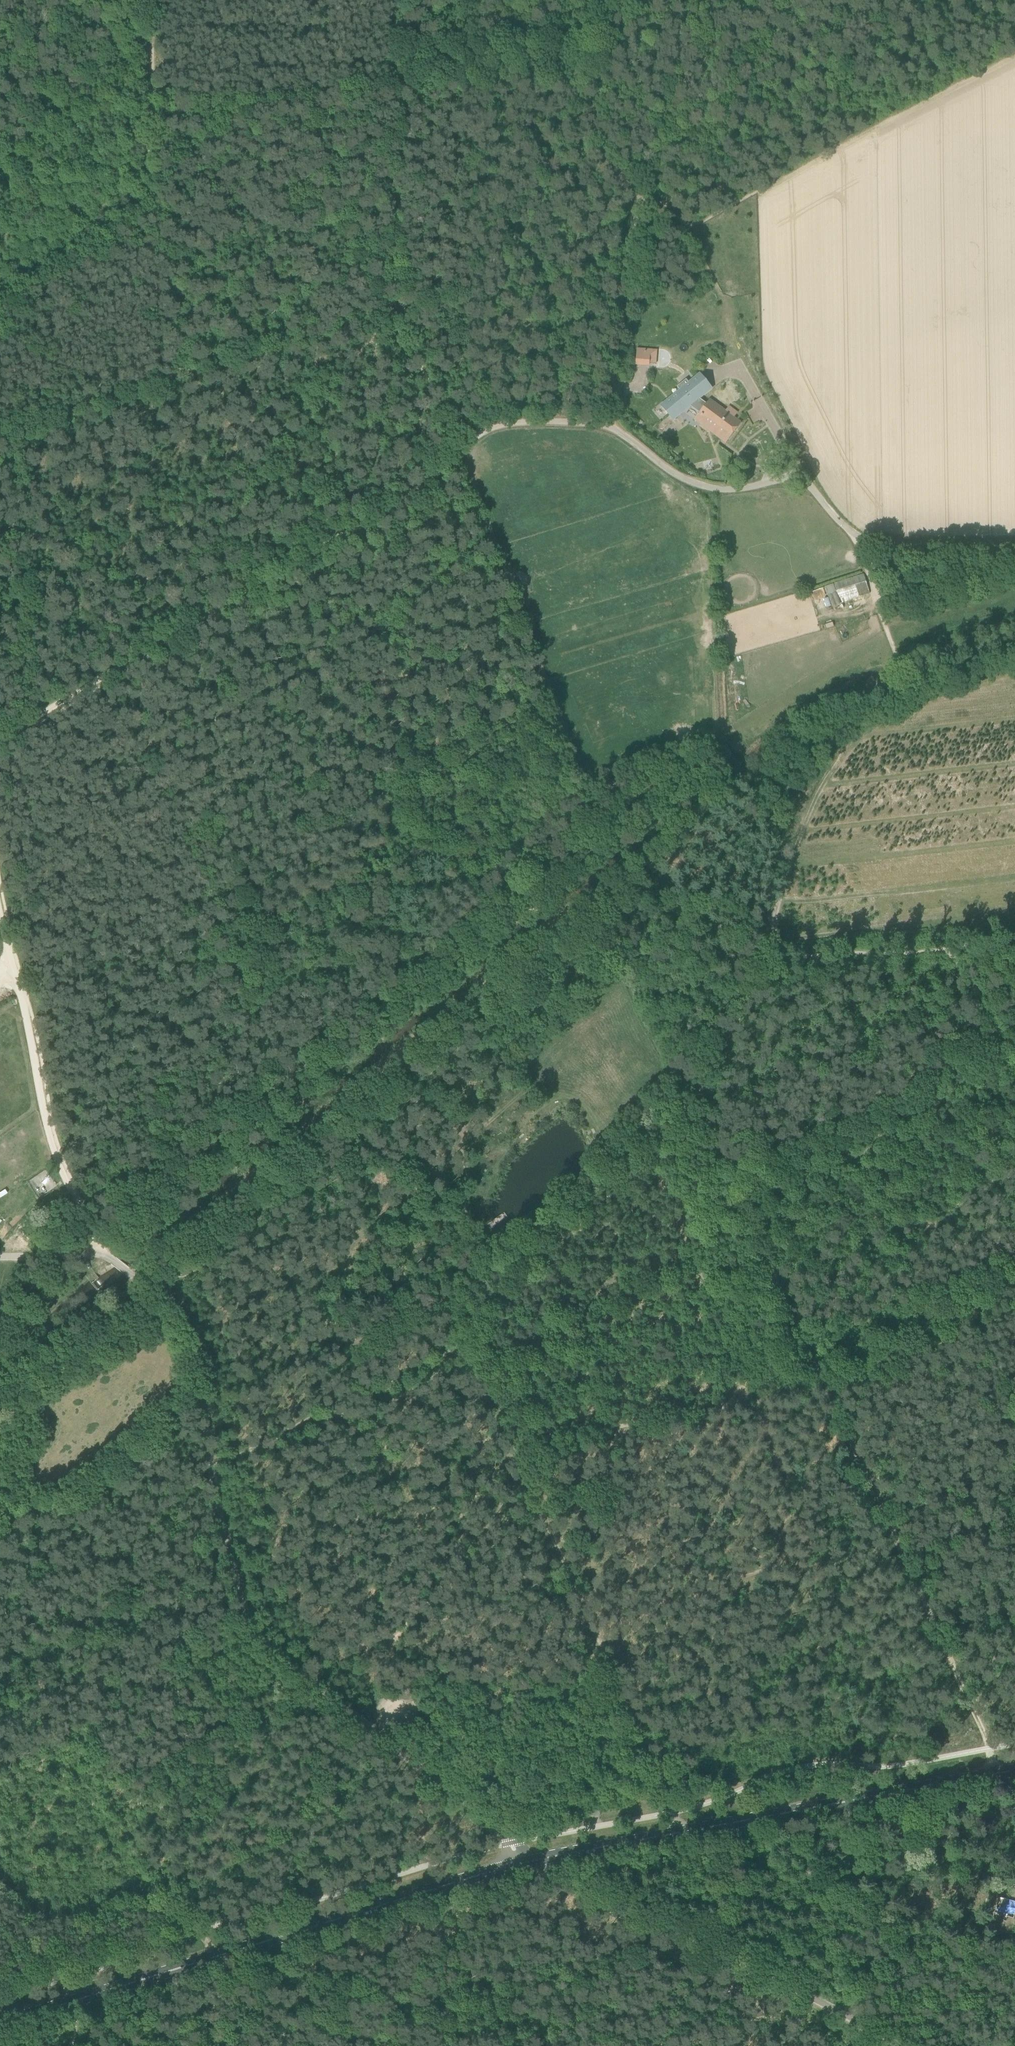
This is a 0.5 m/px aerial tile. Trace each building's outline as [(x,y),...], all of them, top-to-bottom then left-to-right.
[(636,364),(644,365),(645,349),(637,348),(636,364)] [(660,406),(673,421),(684,411),(695,419),(694,420),(715,435),(718,432),(728,440),(741,422),(708,399),(706,403),(699,399),(710,388),(698,374),(688,383),(687,382),(686,381),(685,380),(676,387),(677,389),(678,389),(679,391),(660,406)] [(825,587),(825,588),(831,606),(870,593),(864,574),(825,587)] [(687,742),(680,745),(683,751),(689,749),(687,742)] [(602,1811),(598,1806),(591,1807),(589,1813),(593,1818),(599,1817),(602,1811)]
